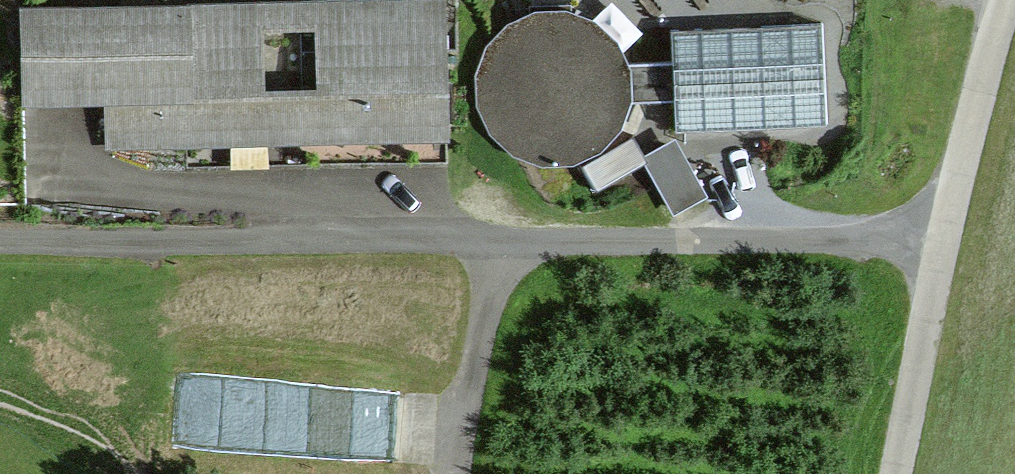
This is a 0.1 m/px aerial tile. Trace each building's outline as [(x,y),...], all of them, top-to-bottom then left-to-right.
[(20,8),(25,206),(448,195),(443,0),(330,0),(20,8)] [(541,13),(519,23),(498,43),(487,65),(483,94),(488,116),(499,137),(511,150),(529,161),(553,167),(580,166),(604,155),(624,138),(634,120),(639,105),(638,72),(630,50),(613,29),(592,17),(569,11),(541,13)] [(819,24),(674,33),(676,71),(678,103),(680,138),(825,129),(819,24)] [(676,71),(638,72),(639,105),(678,103),(676,71)] [(682,211),(713,191),(681,141),(650,161),(682,211)]
